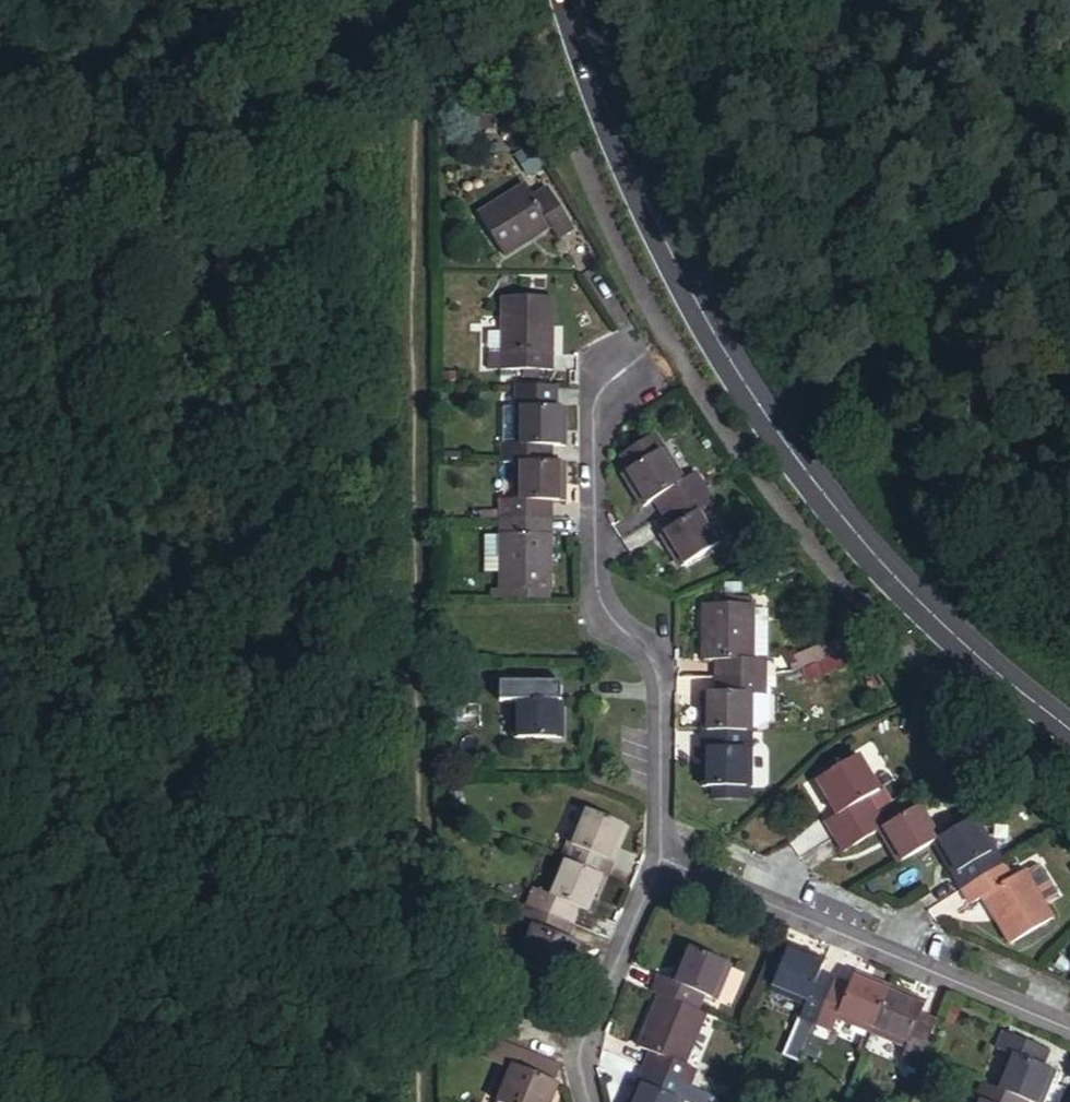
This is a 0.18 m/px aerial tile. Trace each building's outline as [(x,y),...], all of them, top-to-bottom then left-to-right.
[(511,168),(476,193),(510,241),(544,217),(552,229),(567,219),(534,171),(520,181),(511,168)] [(538,289),(487,290),(489,362),(539,361),(538,289)] [(484,439),(484,456),(501,456),(537,455),(537,437),(550,437),(549,401),(500,402),(500,439),(484,439)] [(657,474),(669,491),(712,462),(699,443),(687,451),(667,422),(624,451),(645,482),(657,474)] [(487,496),(487,518),(539,517),(538,495),(552,495),(552,455),(537,455),(501,456),(501,496),(487,496)] [(712,462),(669,491),(679,506),(668,514),(688,542),(730,513),(711,485),(722,477),(712,462)] [(539,517),(487,518),(488,583),(540,582),(539,517)] [(716,644),(715,664),(765,666),(766,648),(748,647),(750,595),(701,592),(698,644),(716,644)] [(791,643),(799,659),(803,657),(818,650),(842,637),(843,637),(838,627),(804,644),(801,638),(791,643)] [(842,637),(818,650),(823,661),(848,648),(842,637)] [(818,650),(803,657),(808,668),(823,661),(818,650)] [(765,666),(715,664),(715,680),(698,679),(696,721),(745,723),(745,721),(746,685),(765,685),(765,666)] [(540,681),(487,680),(487,700),(503,700),(503,754),(554,754),(554,700),(540,699),(540,681)] [(765,685),(746,685),(745,721),(769,713),(770,686),(765,685)] [(742,773),(745,723),(696,721),(694,771),(742,773)] [(811,810),(819,824),(861,798),(853,785),(867,776),(845,741),(805,766),(826,801),(811,810)] [(861,798),(819,824),(828,838),(859,819),(879,852),(926,823),(905,789),(869,811),(861,798)] [(550,854),(596,874),(619,821),(573,801),(550,854)] [(917,837),(947,884),(992,856),(962,809),(917,837)] [(517,879),(509,897),(553,916),(562,897),(582,905),(596,874),(550,854),(536,887),(517,879)] [(992,856),(947,884),(955,895),(967,887),(999,936),(1042,908),(1012,861),(1000,868),(992,856)] [(553,916),(509,897),(504,910),(523,918),(508,951),(553,971),(568,937),(548,928),(553,916)] [(789,1008),(810,1016),(829,969),(808,960),(815,943),(774,926),(754,975),(796,992),(789,1008)] [(647,967),(640,984),(655,990),(691,1005),(698,990),(712,995),(728,957),(677,936),(662,973),(647,967)] [(835,1008),(872,1024),(892,976),(853,960),(846,976),(829,969),(810,1016),(828,1024),(835,1008)] [(892,976),(872,1024),(909,1039),(902,1055),(922,1063),(942,1014),(923,1006),(929,992),(892,976)] [(652,1047),(644,1068),(694,1089),(702,1069),(685,1062),(706,1011),(691,1005),(655,990),(634,1040),(652,1047)] [(986,1076),(1024,1091),(1037,1096),(1052,1058),(1037,1052),(1044,1035),(996,1015),(988,1035),(1001,1040),(986,1076)] [(500,1101),(557,1101),(564,1085),(516,1064),(500,1101)] [(644,1068),(629,1101),(688,1101),(694,1089),(644,1068)] [(962,1101),(1019,1101),(1024,1091),(986,1076),(975,1071),(962,1101)]
